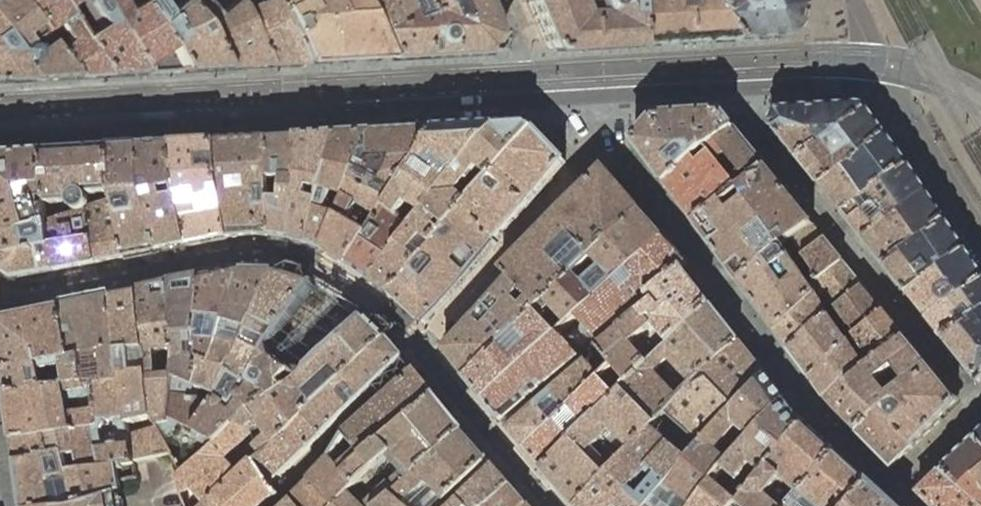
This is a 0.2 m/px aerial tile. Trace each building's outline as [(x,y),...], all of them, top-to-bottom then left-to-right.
[(30,79),(70,76),(52,50),(40,33),(14,0),(0,0),(0,36),(30,79)] [(70,76),(103,75),(80,43),(52,0),(14,0),(40,33),(52,50),(70,76)] [(80,43),(103,75),(142,72),(96,4),(94,0),(52,0),(80,43)] [(96,4),(142,72),(179,70),(161,40),(132,0),(94,0),(96,4)] [(161,40),(179,70),(220,68),(197,26),(178,2),(177,0),(132,0),(161,40)] [(220,68),(263,65),(236,11),(233,5),(229,0),(181,0),(178,2),(197,26),(220,68)] [(229,0),(233,5),(236,11),(263,65),(300,63),(269,0),(229,0)] [(300,63),(388,58),(360,0),(269,0),(300,63)] [(388,58),(487,53),(496,37),(481,0),(360,0),(388,58)] [(633,44),(630,1),(631,0),(530,0),(528,1),(548,49),(633,44)] [(633,44),(728,39),(727,31),(706,0),(631,0),(630,1),(633,44)] [(728,39),(769,36),(778,35),(787,30),(791,24),(793,20),(794,12),(792,2),(791,0),(706,0),(727,31),(728,39)] [(30,79),(0,36),(0,81),(30,79)] [(800,162),(869,109),(868,109),(867,108),(865,107),(864,107),(863,106),(862,106),(861,106),(860,106),(857,106),(778,110),(771,126),(800,162)] [(889,137),(869,109),(800,162),(821,188),(889,137)] [(635,142),(666,183),(703,148),(706,148),(713,145),(736,128),(724,113),(658,117),(635,142)] [(531,125),(496,127),(428,210),(448,227),(463,211),(535,129),(531,125)] [(496,127),(437,130),(392,202),(387,209),(414,227),(428,210),(496,127)] [(740,189),(768,168),(736,128),(713,145),(706,148),(740,189)] [(566,161),(535,129),(463,211),(497,244),(498,242),(497,241),(526,208),(566,161)] [(437,130),(375,134),(352,182),(392,202),(437,130)] [(375,134),(337,136),(308,245),(323,250),(352,182),(375,134)] [(337,136),(300,138),(301,160),(293,241),(308,245),(337,136)] [(910,165),(889,137),(821,188),(842,215),(873,193),(910,165)] [(300,138),(271,140),(272,238),(293,241),(301,160),(300,138)] [(271,140),(218,143),(219,166),(230,238),(259,236),(272,238),(271,140)] [(218,143),(174,145),(177,184),(190,246),(230,238),(219,166),(218,143)] [(174,145),(141,147),(143,192),(161,251),(190,246),(177,184),(174,145)] [(141,147),(113,149),(116,201),(117,204),(126,257),(161,251),(143,192),(141,147)] [(666,183),(696,223),(740,189),(706,148),(703,148),(666,183)] [(113,149),(46,153),(49,223),(50,225),(91,212),(117,204),(116,201),(113,149)] [(46,153),(12,155),(0,156),(0,252),(6,273),(14,278),(55,271),(50,225),(49,223),(46,153)] [(929,193),(910,165),(873,193),(842,215),(864,241),(929,193)] [(776,249),(783,244),(813,223),(768,168),(740,189),(696,223),(729,268),(740,283),(776,249)] [(559,214),(503,270),(539,309),(608,242),(641,210),(604,169),(559,214)] [(352,182),(323,250),(348,266),(387,209),(392,202),(352,182)] [(948,221),(929,193),(864,241),(886,268),(948,221)] [(117,204),(91,212),(99,263),(126,257),(117,204)] [(387,209),(348,266),(370,280),(414,227),(387,209)] [(428,210),(414,227),(370,280),(391,294),(429,250),(448,227),(428,210)] [(608,242),(539,309),(536,312),(557,334),(665,237),(641,210),(608,242)] [(429,250),(391,294),(421,322),(425,325),(462,285),(497,244),(463,211),(448,227),(429,250)] [(50,225),(55,271),(99,263),(91,212),(50,225)] [(966,250),(948,221),(886,268),(907,294),(966,250)] [(803,257),(825,239),(813,223),(783,244),(797,265),(805,260),(803,257)] [(689,265),(665,237),(557,334),(579,358),(651,299),(683,270),(689,265)] [(819,281),(843,261),(825,239),(803,257),(805,260),(819,281)] [(816,294),(811,287),(797,265),(783,244),(776,249),(740,283),(776,332),(816,294)] [(966,250),(907,294),(928,321),(980,282),(980,271),(966,250)] [(864,286),(843,261),(819,281),(836,308),(864,286)] [(539,309),(503,270),(503,271),(510,278),(445,349),(445,352),(468,380),(536,312),(539,309)] [(712,307),(683,270),(651,299),(655,304),(600,350),(615,368),(630,385),(712,307)] [(277,273),(245,272),(214,365),(202,360),(197,386),(209,390),(211,387),(224,385),(231,371),(230,370),(237,358),(245,344),(246,345),(277,273)] [(245,272),(207,279),(206,280),(199,335),(198,347),(202,348),(202,359),(202,360),(214,365),(245,272)] [(192,398),(172,395),(170,421),(160,428),(173,453),(183,474),(212,448),(211,448),(246,414),(256,408),(272,394),(253,381),(265,353),(313,284),(277,273),(246,345),(245,344),(237,358),(230,370),(231,371),(224,385),(211,387),(209,390),(217,393),(214,401),(192,398)] [(207,276),(171,283),(175,354),(174,376),(174,377),(194,384),(197,386),(202,360),(202,359),(188,358),(187,335),(199,335),(206,280),(207,279),(207,276)] [(928,321),(945,341),(980,314),(980,282),(928,321)] [(139,289),(140,292),(141,292),(150,368),(150,393),(153,417),(146,418),(149,429),(129,435),(133,461),(134,461),(173,453),(160,428),(170,421),(172,395),(174,377),(174,376),(157,377),(156,355),(175,354),(171,283),(139,289)] [(885,312),(864,286),(836,308),(855,336),(885,312)] [(115,297),(115,298),(119,343),(123,383),(128,422),(146,418),(153,417),(150,393),(150,368),(141,292),(140,292),(115,297)] [(829,313),(816,294),(776,332),(791,351),(829,313)] [(115,298),(62,308),(72,359),(85,357),(87,382),(88,387),(96,386),(102,425),(60,433),(65,452),(70,471),(119,466),(129,464),(134,463),(134,461),(133,461),(129,435),(127,422),(128,422),(123,383),(119,343),(115,298)] [(740,343),(712,307),(630,385),(624,391),(657,425),(666,416),(695,386),(740,343)] [(8,396),(67,386),(87,382),(85,357),(72,359),(62,308),(0,320),(0,341),(8,396)] [(536,312),(468,380),(502,422),(579,358),(557,334),(536,312)] [(906,338),(885,312),(855,336),(869,358),(862,363),(866,369),(873,364),(906,338)] [(847,341),(830,314),(829,313),(791,351),(811,378),(847,341)] [(945,341),(978,383),(980,380),(980,314),(945,341)] [(274,395),(272,394),(256,408),(246,414),(211,448),(212,448),(222,460),(251,433),(251,428),(258,423),(267,435),(247,453),(254,462),(280,440),(388,338),(366,318),(300,379),(298,378),(274,395)] [(198,347),(199,335),(187,335),(188,358),(202,359),(202,348),(198,347)] [(403,356),(388,338),(280,440),(297,459),(403,358),(403,356)] [(958,403),(906,338),(873,364),(866,369),(865,370),(846,388),(874,412),(875,411),(913,446),(958,403)] [(862,363),(847,341),(811,378),(827,400),(842,384),(846,388),(865,370),(866,369),(862,363)] [(766,375),(740,343),(695,386),(666,416),(702,447),(706,443),(766,375)] [(174,376),(175,354),(156,355),(157,377),(174,376)] [(599,382),(583,364),(508,429),(525,449),(599,382)] [(615,368),(599,382),(525,449),(543,469),(575,438),(566,428),(577,418),(586,428),(624,391),(630,385),(615,368)] [(332,457),(311,480),(335,505),(337,505),(375,469),(365,455),(436,396),(416,370),(345,434),(332,457)] [(787,402),(766,375),(706,443),(716,451),(736,428),(753,442),(787,402)] [(194,384),(174,377),(172,395),(192,398),(194,384)] [(67,386),(8,396),(14,441),(60,433),(102,425),(96,386),(88,387),(87,382),(67,386)] [(874,412),(846,388),(842,384),(827,400),(836,411),(857,432),(874,412)] [(543,469),(575,505),(581,505),(609,476),(588,455),(613,431),(633,452),(653,431),(652,430),(657,425),(624,391),(586,428),(575,438),(543,469)] [(378,505),(395,493),(414,476),(415,478),(465,432),(436,396),(365,455),(375,469),(337,505),(378,505)] [(805,425),(787,402),(753,442),(739,457),(762,476),(805,425)] [(892,467),(913,446),(875,411),(874,412),(857,432),(892,467)] [(666,416),(657,425),(652,430),(653,431),(690,462),(702,447),(666,416)] [(146,418),(128,422),(127,422),(129,435),(149,429),(146,418)] [(575,438),(586,428),(577,418),(566,428),(575,438)] [(251,433),(222,460),(238,477),(254,462),(247,453),(267,435),(258,423),(251,428),(251,433)] [(805,425),(762,476),(757,484),(751,491),(738,505),(792,505),(837,454),(805,425)] [(736,428),(716,451),(732,465),(733,464),(739,457),(753,442),(736,428)] [(633,452),(615,470),(609,476),(581,505),(651,505),(690,462),(653,431),(633,452)] [(615,470),(633,452),(613,431),(588,455),(609,476),(615,470)] [(488,462),(489,459),(465,432),(415,478),(414,476),(395,493),(378,505),(442,505),(488,462)] [(60,433),(14,441),(17,462),(65,452),(60,433)] [(958,455),(978,479),(980,477),(980,442),(977,437),(958,455)] [(271,484),(272,484),(297,459),(280,440),(254,462),(271,484)] [(702,447),(690,462),(651,505),(699,505),(727,472),(732,465),(716,451),(706,443),(702,447)] [(183,474),(180,477),(185,496),(190,505),(207,505),(214,500),(218,505),(264,505),(280,494),(272,484),(271,484),(254,462),(238,477),(222,460),(212,448),(183,474)] [(119,466),(70,471),(65,452),(17,462),(23,505),(70,505),(75,505),(117,491),(123,489),(122,481),(120,469),(123,469),(124,472),(130,471),(129,464),(119,466)] [(837,454),(792,505),(850,505),(869,483),(837,454)] [(941,472),(980,505),(980,484),(978,479),(958,455),(941,472)] [(456,505),(492,505),(513,486),(497,468),(495,468),(456,505)] [(727,472),(699,505),(738,505),(751,491),(727,472)] [(931,505),(980,505),(941,472),(919,494),(931,505)] [(291,499),(298,505),(335,505),(311,480),(291,499)] [(869,483),(850,505),(893,505),(869,483)] [(529,505),(513,486),(492,505),(528,505),(529,505)] [(117,491),(75,505),(70,505),(119,505),(117,491)]
